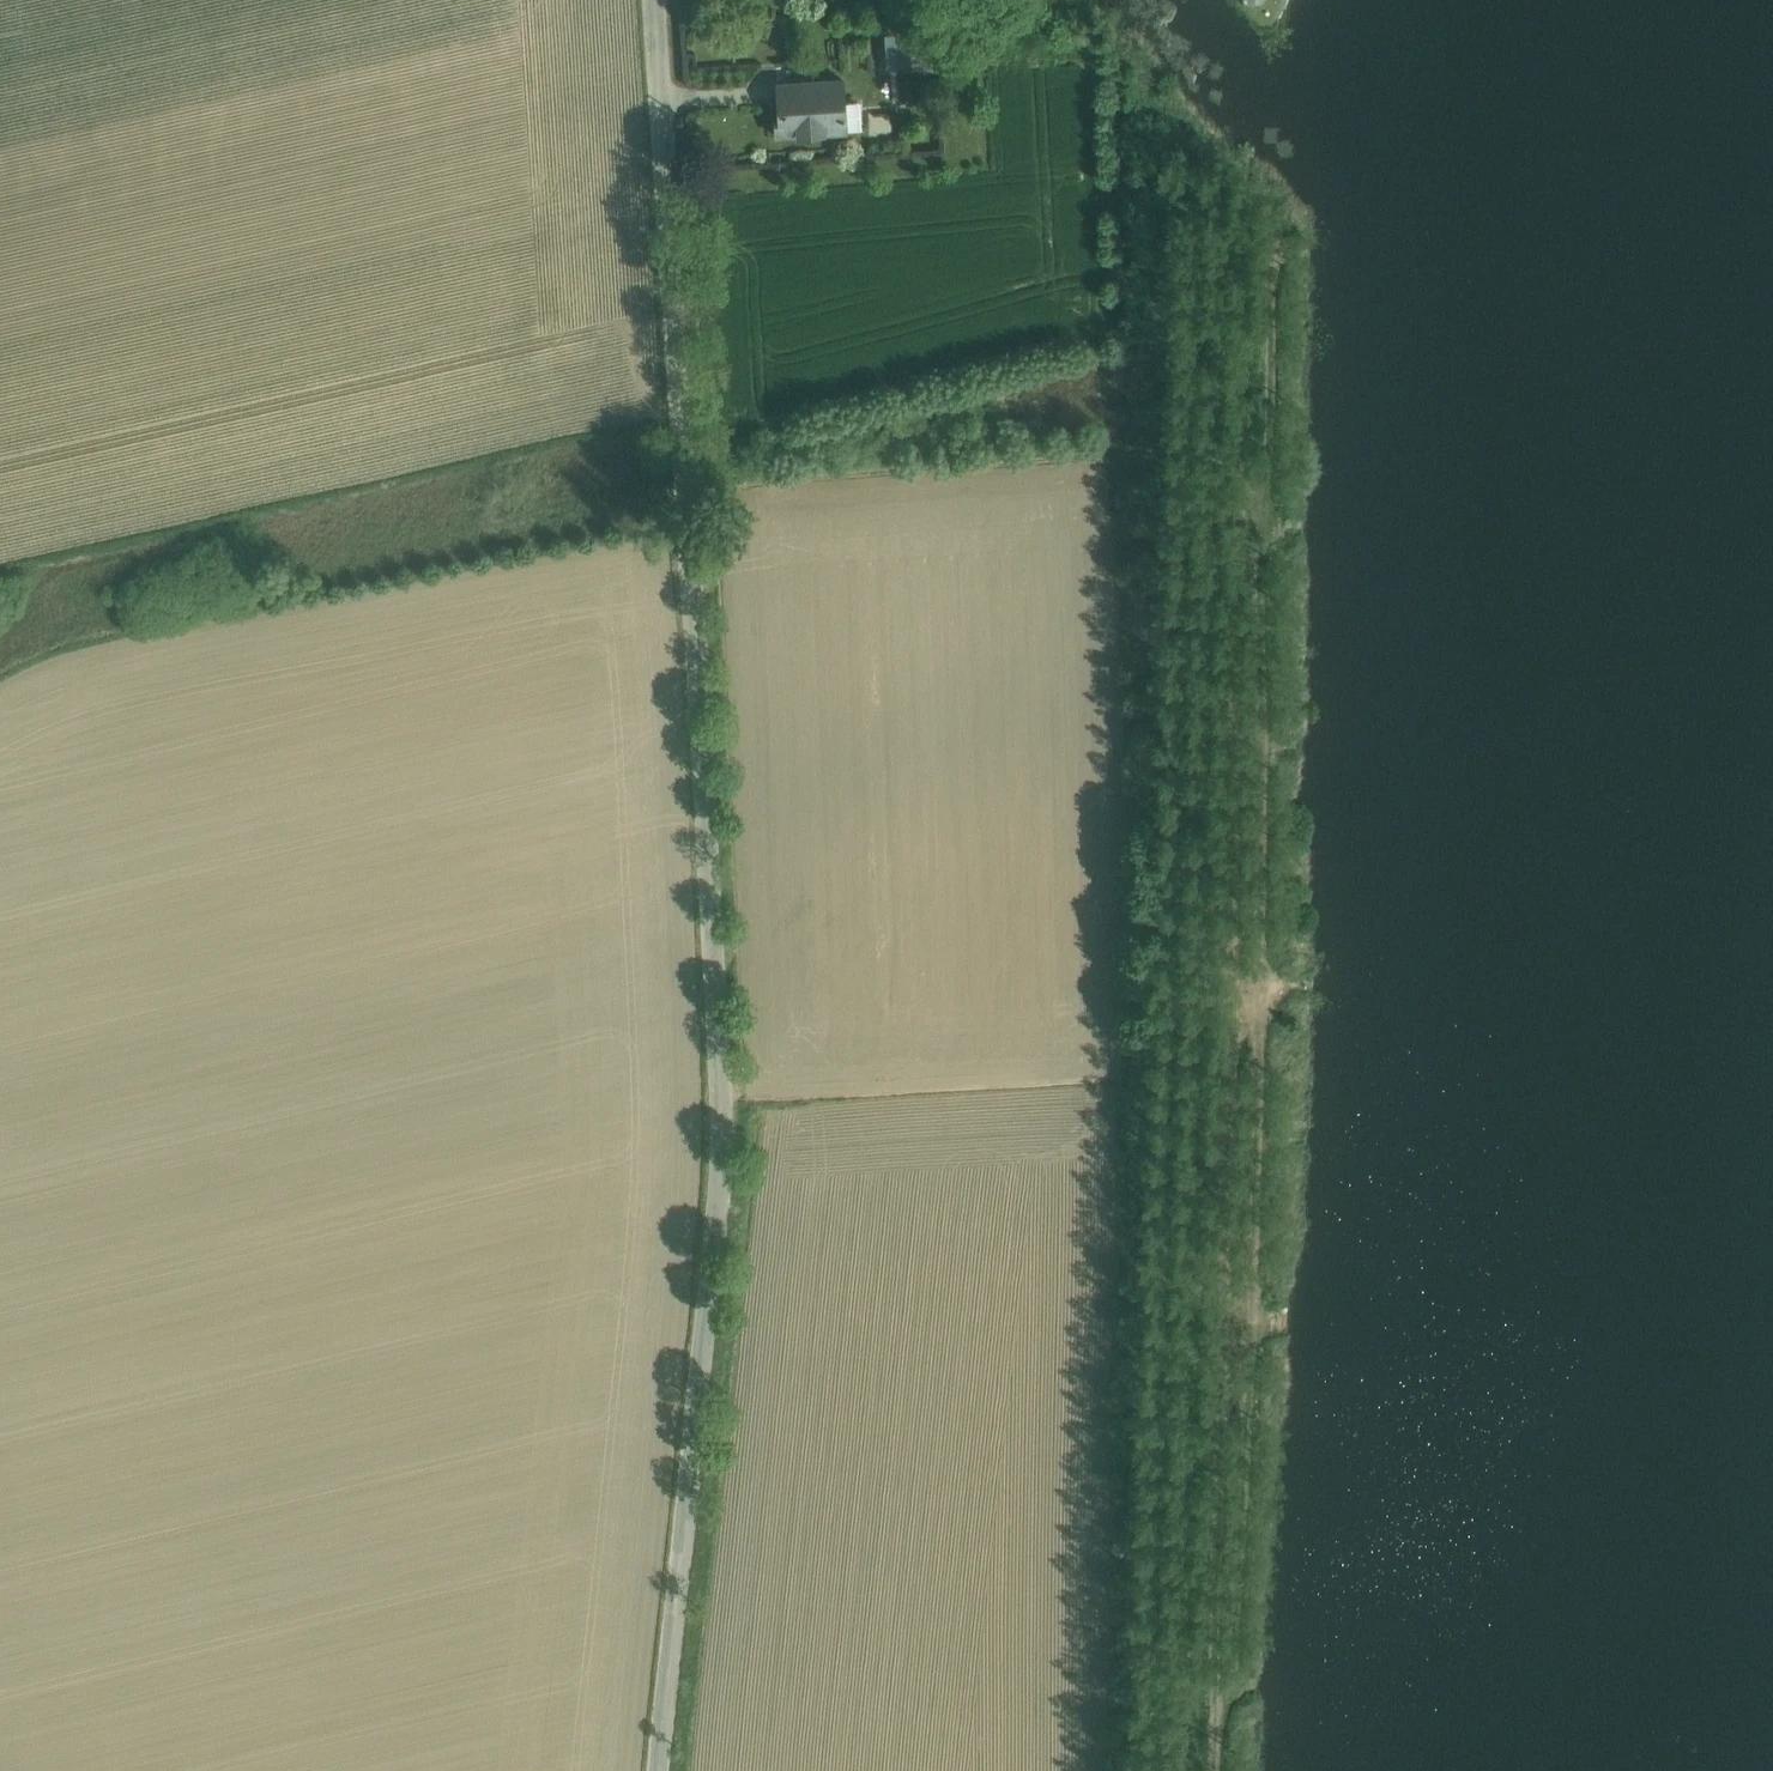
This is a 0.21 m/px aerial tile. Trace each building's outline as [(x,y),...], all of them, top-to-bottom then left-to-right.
[(910,19),(884,21),(887,68),(925,65),(923,42),(912,43),(910,19)] [(779,112),(775,112),(776,135),(863,130),(861,101),(847,102),(845,79),(777,83),(779,112)] [(884,130),(907,130),(907,108),(885,107),(884,130)]
